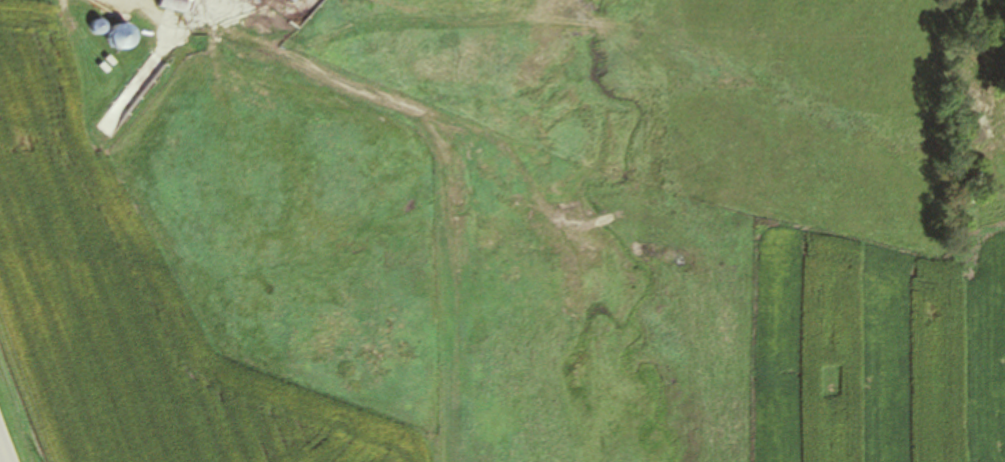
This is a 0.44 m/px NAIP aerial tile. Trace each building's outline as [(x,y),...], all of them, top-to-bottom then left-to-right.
[(190,0),(162,0),(160,6),(186,13),(190,0)]
